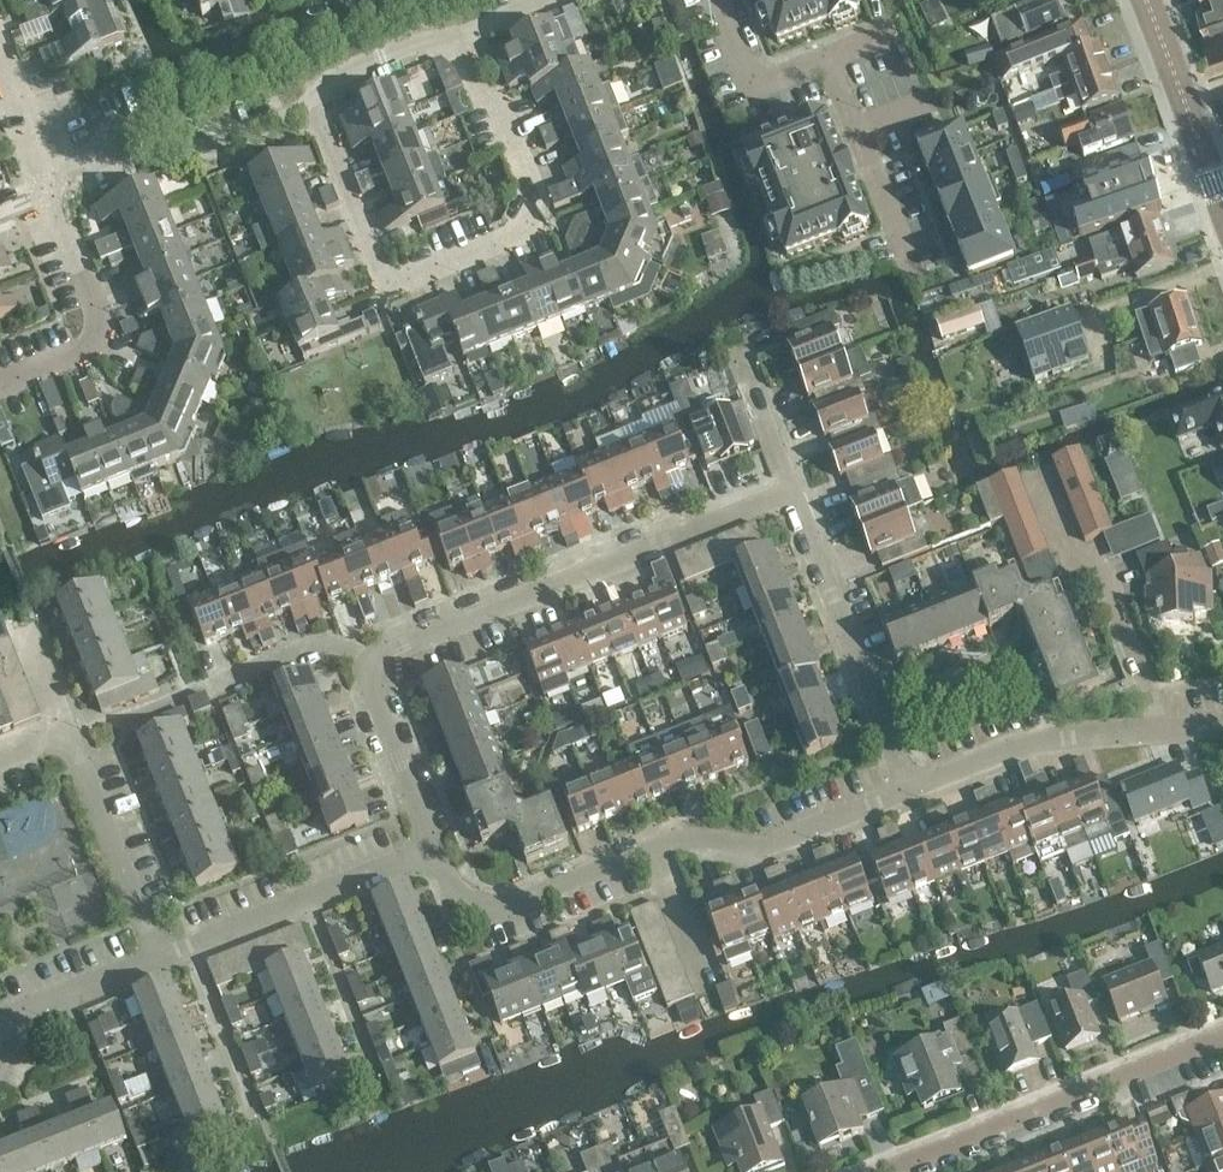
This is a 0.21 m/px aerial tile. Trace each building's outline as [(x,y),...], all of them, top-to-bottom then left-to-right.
[(21,9),(28,27),(64,13),(64,12),(92,0),(44,0),(21,9)] [(39,53),(46,71),(125,41),(119,28),(114,30),(108,14),(112,12),(108,0),(92,0),(64,12),(64,13),(75,39),(39,53)] [(243,0),(197,0),(202,17),(223,10),(227,24),(249,16),(243,0)] [(767,4),(765,4),(776,32),(778,31),(781,40),(832,20),(833,22),(860,11),(860,9),(863,8),(860,0),(765,0),(767,4)] [(1035,1),(994,18),(1006,45),(1064,21),(1055,0),(1050,0),(1037,5),(1035,1)] [(1196,7),(1205,31),(1222,24),(1222,0),(1205,0),(1206,4),(1196,7)] [(936,2),(921,9),(931,31),(947,24),(936,2)] [(642,6),(640,10),(642,13),(645,15),(649,13),(651,10),(649,6),(646,5),(642,6)] [(664,18),(653,22),(658,37),(669,33),(664,18)] [(515,50),(497,57),(503,72),(503,73),(572,45),(574,44),(564,20),(552,25),(552,24),(511,41),(515,50)] [(1056,92),(1109,72),(1090,22),(997,58),(1006,80),(1064,58),(1070,74),(1051,81),(1056,92)] [(1216,59),(1222,57),(1222,29),(1207,34),(1216,59)] [(572,45),(503,73),(509,88),(528,81),(531,89),(581,69),(572,45)] [(992,48),(966,55),(970,67),(986,62),(995,59),(995,58),(995,57),(992,48)] [(448,95),(464,89),(459,76),(457,72),(442,60),(435,63),(448,95)] [(676,63),(665,67),(668,78),(680,74),(676,63)] [(581,69),(531,89),(538,105),(556,97),(559,106),(560,106),(599,90),(590,66),(581,69)] [(1056,92),(1060,104),(1078,97),(1083,112),(1119,98),(1109,72),(1056,92)] [(359,113),(341,120),(347,135),(406,112),(416,108),(408,88),(412,86),(407,75),(379,86),(382,93),(356,104),(359,113)] [(599,90),(560,106),(569,130),(619,110),(610,86),(599,90)] [(689,93),(677,97),(682,112),(694,107),(689,93)] [(1037,119),(1032,105),(1013,112),(1019,126),(1037,119)] [(1081,146),(1085,157),(1134,139),(1122,109),(1093,120),(1099,138),(1094,140),(1081,146)] [(619,110),(569,130),(578,154),(579,155),(619,138),(618,138),(629,134),(619,110)] [(406,112),(347,135),(353,151),(372,143),(375,152),(415,136),(406,112)] [(684,112),(673,117),(676,123),(687,119),(684,112)] [(1004,112),(993,115),(998,130),(1009,127),(1004,112)] [(800,127),(749,147),(752,157),(751,157),(762,185),(763,184),(777,218),(775,219),(786,246),(787,246),(791,255),(842,235),(843,236),(870,225),(870,224),(873,222),(857,182),(859,182),(848,154),(846,155),(830,115),(827,116),(827,115),(799,126),(800,127)] [(1087,122),(1061,132),(1068,150),(1081,146),(1094,140),(1087,122)] [(556,136),(553,127),(539,132),(543,141),(556,136)] [(962,128),(919,146),(923,158),(926,163),(930,174),(931,173),(930,172),(973,155),(962,128)] [(701,134),(688,139),(691,148),(705,143),(701,134)] [(415,136),(375,152),(385,176),(425,160),(415,136)] [(556,136),(543,141),(546,150),(559,145),(556,136)] [(582,163),(564,170),(570,186),(628,162),(619,138),(579,155),(582,163)] [(1129,148),(1116,153),(1121,167),(1134,162),(1129,148)] [(1018,150),(1007,154),(1012,168),(1023,165),(1018,150)] [(261,158),(238,168),(242,178),(249,175),(259,199),(300,183),(296,174),(314,167),(308,151),(265,168),(261,158)] [(425,160),(385,176),(394,200),(444,180),(447,179),(437,155),(425,160)] [(973,155),(930,172),(931,173),(940,196),(941,197),(983,180),(983,179),(973,155)] [(570,186),(550,194),(556,209),(595,194),(598,203),(649,182),(639,158),(628,162),(570,186)] [(1077,232),(1158,203),(1142,162),(1075,187),(1082,205),(1068,210),(1077,232)] [(1023,165),(1012,168),(1017,183),(1028,180),(1023,165)] [(0,175),(0,188),(10,184),(5,173),(0,175)] [(358,187),(371,182),(368,173),(355,179),(358,187)] [(940,196),(939,196),(950,224),(951,223),(993,206),(1001,203),(991,176),(983,179),(983,180),(941,197),(940,196)] [(398,209),(380,217),(386,233),(418,220),(423,231),(450,220),(445,209),(454,205),(444,180),(394,200),(398,209)] [(358,187),(362,196),(375,191),(371,182),(358,187)] [(649,182),(598,203),(607,227),(610,226),(611,226),(612,226),(612,225),(647,211),(648,211),(659,207),(649,182)] [(300,183),(259,199),(260,200),(269,224),(309,207),(300,183)] [(719,183),(704,189),(708,199),(723,193),(719,183)] [(154,184),(96,207),(102,223),(121,216),(124,222),(125,224),(164,208),(164,206),(154,184)] [(337,196),(333,187),(319,193),(323,202),(337,196)] [(726,195),(708,201),(713,217),(731,211),(726,195)] [(1059,239),(1068,235),(1052,195),(1043,198),(1059,239)] [(337,196),(323,202),(326,210),(340,204),(337,196)] [(1036,202),(1025,205),(1031,220),(1041,216),(1036,202)] [(993,206),(951,223),(960,247),(961,248),(1003,231),(993,206)] [(309,207),(269,224),(279,248),(319,231),(309,207)] [(128,233),(95,246),(100,257),(102,263),(110,259),(109,258),(122,253),(122,254),(135,249),(134,248),(174,232),(173,228),(164,208),(125,224),(128,233)] [(612,230),(606,247),(650,265),(661,269),(673,241),(668,230),(657,235),(648,211),(647,211),(612,225),(612,226),(611,226),(612,230)] [(591,224),(587,215),(575,220),(574,221),(585,226),(591,224)] [(215,216),(199,222),(203,233),(219,227),(215,216)] [(1041,216),(1031,220),(1036,235),(1047,231),(1041,216)] [(585,226),(574,221),(570,231),(581,236),(585,226)] [(1122,234),(1104,240),(1109,253),(1112,262),(1166,242),(1159,221),(1122,234)] [(591,224),(585,226),(581,236),(593,240),(595,234),(591,224)] [(319,231),(279,248),(288,270),(289,271),(291,270),(347,248),(341,233),(322,241),(319,231)] [(566,241),(578,246),(581,236),(570,231),(566,241)] [(960,247),(959,247),(968,270),(969,272),(970,275),(982,270),(1014,258),(1003,231),(961,248),(960,247)] [(174,232),(134,248),(135,249),(141,266),(144,271),(144,273),(149,270),(184,256),(181,249),(174,232)] [(578,246),(580,252),(590,248),(593,240),(581,236),(578,246)] [(578,246),(566,241),(565,243),(570,255),(580,252),(578,246)] [(1112,262),(1098,267),(1098,268),(1100,274),(1103,280),(1117,275),(1116,271),(1133,265),(1135,270),(1138,279),(1163,270),(1175,266),(1166,242),(1112,262)] [(599,263),(596,264),(598,270),(611,301),(635,292),(632,286),(637,272),(639,267),(647,270),(650,265),(606,247),(599,263)] [(291,270),(289,271),(299,296),(339,279),(336,272),(335,270),(353,263),(347,248),(291,270)] [(1054,252),(1031,261),(1038,279),(1061,271),(1054,252)] [(122,253),(109,258),(110,259),(113,268),(125,263),(122,254),(122,253)] [(149,282),(130,290),(132,295),(136,304),(194,280),(190,271),(184,256),(149,270),(144,273),(149,282)] [(552,256),(538,261),(541,270),(562,321),(582,313),(586,311),(570,271),(566,273),(560,275),(559,272),(552,256)] [(713,286),(737,269),(729,257),(705,274),(713,286)] [(8,268),(4,258),(0,260),(0,272),(8,268)] [(1100,274),(1098,268),(1098,267),(1095,258),(1074,265),(1080,281),(1100,274)] [(530,288),(521,291),(537,331),(556,324),(562,321),(541,270),(538,261),(532,264),(522,268),(523,272),(530,288)] [(571,271),(570,271),(586,311),(610,302),(611,301),(598,270),(596,264),(594,265),(593,262),(571,271)] [(487,274),(492,287),(501,284),(495,271),(487,274)] [(487,274),(478,277),(484,290),(492,287),(487,274)] [(299,296),(280,303),(290,327),(330,311),(327,303),(346,295),(339,279),(299,296)] [(194,280),(136,304),(141,316),(142,320),(161,313),(164,320),(204,304),(199,293),(194,280)] [(970,282),(949,289),(952,299),(973,292),(970,282)] [(513,294),(498,301),(514,341),(529,334),(537,331),(521,291),(513,294)] [(453,297),(441,302),(442,304),(443,304),(459,343),(458,343),(465,360),(476,356),(490,350),(474,310),(465,314),(457,295),(453,297)] [(25,307),(21,296),(0,304),(0,317),(25,307)] [(1188,299),(1135,316),(1143,339),(1195,321),(1188,299)] [(487,305),(474,310),(490,350),(503,345),(514,341),(498,301),(487,305)] [(204,304),(164,320),(168,330),(174,346),(178,345),(177,343),(214,329),(208,314),(204,304)] [(406,335),(396,339),(401,352),(411,349),(426,384),(453,373),(454,373),(444,349),(458,343),(459,343),(443,304),(442,304),(427,310),(418,314),(423,324),(418,326),(419,328),(405,333),(406,335)] [(46,309),(33,314),(37,323),(50,318),(46,309)] [(938,324),(944,340),(986,325),(981,309),(938,324)] [(330,311),(290,327),(300,353),(340,337),(343,343),(370,331),(366,321),(353,326),(351,322),(336,328),(330,311)] [(800,375),(845,357),(834,331),(841,328),(835,313),(796,328),(802,342),(789,347),(800,375)] [(1016,333),(1034,382),(1090,361),(1072,313),(1016,333)] [(134,321),(121,326),(125,336),(138,331),(134,321)] [(1195,321),(1143,339),(1150,362),(1203,344),(1195,321)] [(596,322),(591,324),(596,334),(600,332),(596,322)] [(246,324),(235,329),(241,343),(251,339),(246,324)] [(179,350),(173,365),(190,371),(217,383),(219,379),(210,375),(214,365),(217,356),(224,354),(214,329),(177,343),(178,345),(179,350)] [(154,334),(142,338),(152,345),(158,343),(154,334)] [(148,355),(152,345),(142,338),(137,351),(148,355)] [(152,345),(148,355),(159,359),(162,354),(158,343),(152,345)] [(1019,350),(988,360),(996,389),(1028,379),(1019,350)] [(821,410),(860,395),(866,393),(860,377),(854,380),(845,357),(800,375),(810,399),(816,397),(821,410)] [(910,357),(898,361),(903,375),(915,370),(910,357)] [(171,370),(162,389),(202,406),(210,387),(212,383),(216,385),(217,383),(190,371),(173,365),(171,370)] [(149,384),(152,375),(139,370),(136,378),(149,384)] [(149,384),(136,378),(132,387),(145,392),(149,384)] [(58,380),(45,383),(51,410),(64,407),(58,380)] [(92,381),(83,385),(91,405),(100,401),(92,381)] [(257,381),(251,395),(260,399),(266,384),(257,381)] [(687,382),(671,388),(676,401),(692,395),(687,382)] [(154,409),(152,413),(192,429),(193,426),(202,406),(162,389),(154,409)] [(843,447),(875,435),(882,433),(876,417),(869,420),(860,395),(821,410),(815,412),(826,439),(838,434),(843,447)] [(124,412),(128,403),(116,398),(111,410),(116,421),(126,417),(124,412)] [(1170,419),(1179,441),(1215,427),(1222,448),(1222,398),(1170,419)] [(704,412),(689,418),(704,457),(718,451),(723,464),(750,453),(732,409),(731,409),(728,403),(722,399),(705,405),(704,412)] [(128,403),(124,412),(126,417),(136,413),(138,407),(128,403)] [(1080,425),(1075,410),(1061,415),(1066,430),(1080,425)] [(15,443),(3,411),(0,412),(0,444),(2,450),(15,443)] [(141,431),(140,431),(155,468),(156,468),(162,465),(180,458),(177,451),(185,433),(194,437),(197,431),(192,429),(152,413),(145,429),(141,431)] [(669,416),(647,424),(652,439),(669,481),(674,493),(688,487),(684,475),(694,471),(690,462),(698,459),(681,414),(670,417),(669,416)] [(64,420),(55,423),(60,436),(69,433),(64,420)] [(89,427),(83,430),(90,448),(91,447),(107,487),(113,485),(131,478),(119,447),(115,437),(106,441),(99,423),(89,427)] [(647,424),(622,434),(628,448),(644,491),(656,486),(661,498),(674,493),(669,481),(652,439),(647,424)] [(570,426),(564,428),(566,436),(573,433),(570,426)] [(228,427),(222,442),(237,449),(244,434),(228,427)] [(120,435),(115,437),(119,447),(131,478),(132,477),(136,486),(141,484),(159,477),(156,468),(155,468),(140,431),(141,431),(139,428),(120,435)] [(622,434),(598,443),(603,458),(625,512),(638,507),(633,495),(644,491),(628,448),(622,434)] [(861,490),(899,476),(892,457),(885,460),(875,435),(843,447),(831,452),(841,479),(854,474),(861,490)] [(36,465),(22,470),(43,522),(71,510),(68,501),(82,496),(76,481),(77,481),(66,457),(67,457),(61,440),(35,450),(40,462),(35,464),(36,465)] [(67,457),(66,457),(77,481),(76,481),(82,496),(82,497),(89,495),(107,487),(91,447),(90,448),(73,455),(67,457)] [(1059,475),(1086,464),(1081,451),(1054,461),(1059,475)] [(1114,484),(1134,476),(1126,456),(1106,464),(1114,484)] [(603,458),(580,467),(582,474),(596,510),(608,505),(612,517),(625,512),(603,458)] [(1059,475),(1065,488),(1092,478),(1086,464),(1059,475)] [(983,503),(1023,487),(1017,473),(977,489),(983,503)] [(582,474),(557,484),(574,526),(598,516),(596,510),(582,474)] [(924,506),(914,480),(903,484),(899,476),(861,490),(864,500),(852,505),(863,534),(907,516),(906,513),(924,506)] [(1092,478),(1065,488),(1070,502),(1097,491),(1092,478)] [(450,482),(445,484),(449,493),(454,492),(450,482)] [(557,484),(533,494),(549,535),(560,531),(564,543),(577,538),(573,526),(574,526),(557,484)] [(988,516),(1028,501),(1023,487),(983,503),(988,516)] [(1097,491),(1070,502),(1075,515),(1102,505),(1097,491)] [(674,493),(661,498),(662,501),(675,496),(674,493)] [(533,494),(509,503),(529,556),(541,552),(537,540),(549,535),(533,494)] [(332,500),(320,504),(321,506),(328,523),(340,518),(333,502),(332,500)] [(479,501),(455,510),(460,522),(481,576),(493,571),(489,559),(500,554),(484,513),(479,501)] [(992,526),(1005,521),(1007,524),(1033,514),(1028,501),(988,516),(992,526)] [(504,505),(484,513),(500,554),(511,550),(516,562),(529,556),(509,503),(504,505)] [(1080,528),(1107,518),(1102,505),(1075,515),(1080,528)] [(1208,511),(1213,523),(1222,519),(1222,505),(1208,511)] [(434,532),(427,535),(428,536),(437,560),(444,557),(451,574),(463,569),(468,581),(481,576),(460,522),(455,510),(431,519),(436,532),(434,532)] [(407,513),(382,523),(388,536),(403,574),(404,577),(405,579),(410,595),(415,608),(428,603),(420,582),(416,573),(415,571),(429,565),(429,564),(437,560),(428,536),(427,535),(417,539),(407,513)] [(1033,514),(1007,524),(1012,538),(1039,527),(1033,514)] [(274,515),(268,517),(272,527),(278,525),(274,515)] [(907,516),(863,534),(873,557),(885,552),(891,566),(929,551),(923,535),(916,538),(907,516)] [(1150,517),(1125,527),(1135,551),(1160,541),(1150,517)] [(1080,528),(1086,542),(1104,535),(1113,532),(1107,518),(1080,528)] [(756,524),(743,530),(753,556),(767,551),(756,524)] [(1044,541),(1039,527),(1012,538),(1017,551),(1044,541)] [(35,532),(41,546),(50,542),(44,528),(35,532)] [(753,556),(743,530),(729,535),(740,562),(753,556)] [(358,533),(334,542),(339,556),(341,555),(357,596),(355,597),(365,622),(377,617),(369,597),(371,597),(367,588),(380,583),(365,545),(363,546),(358,533)] [(736,563),(740,562),(729,535),(716,540),(727,567),(736,563)] [(388,536),(365,545),(380,583),(381,586),(403,578),(404,580),(394,584),(399,599),(410,595),(388,536)] [(703,545),(714,572),(727,567),(716,540),(703,545)] [(1044,541),(1017,551),(1022,565),(1049,554),(1044,541)] [(1211,571),(1207,571),(1201,556),(1190,560),(1186,550),(1173,554),(1169,544),(1137,557),(1147,581),(1148,613),(1162,613),(1162,621),(1193,620),(1193,611),(1212,610),(1211,571)] [(1222,566),(1222,551),(1220,544),(1204,550),(1212,570),(1222,566)] [(690,551),(700,577),(714,572),(703,545),(690,551)] [(959,545),(947,550),(951,559),(962,554),(959,545)] [(308,547),(285,556),(310,620),(312,624),(326,618),(320,603),(329,599),(315,565),(312,559),(308,547)] [(753,556),(740,562),(736,563),(746,588),(782,573),(772,549),(767,551),(753,556)] [(687,583),(700,577),(690,551),(676,556),(687,583)] [(881,622),(898,665),(989,629),(991,629),(1014,619),(1025,624),(1059,709),(1100,694),(1060,591),(1039,599),(1036,591),(1062,581),(1052,557),(1051,554),(1023,565),(1032,590),(1024,593),(1016,571),(975,587),(974,586),(881,622)] [(316,565),(315,565),(329,599),(332,606),(333,606),(355,597),(357,596),(341,555),(339,556),(316,565)] [(285,556),(261,566),(265,577),(281,618),(293,614),(297,625),(306,622),(310,620),(285,556)] [(647,598),(664,640),(689,630),(674,593),(678,591),(667,562),(652,568),(660,587),(656,589),(658,594),(647,598)] [(176,568),(167,572),(181,607),(190,604),(176,568)] [(746,588),(756,612),(791,598),(782,573),(746,588)] [(265,577),(241,587),(257,628),(262,639),(275,634),(270,623),(281,618),(265,577)] [(241,587),(217,597),(233,638),(244,633),(249,645),(252,643),(262,639),(257,628),(241,587)] [(70,630),(112,613),(102,589),(60,606),(70,630)] [(608,593),(615,611),(623,608),(615,590),(608,593)] [(692,610),(705,604),(701,594),(688,599),(692,610)] [(217,597),(191,607),(208,648),(233,638),(217,597)] [(623,608),(640,650),(664,640),(647,598),(623,608)] [(791,598),(756,612),(765,636),(801,622),(791,598)] [(692,610),(695,618),(708,613),(705,604),(692,610)] [(599,618),(616,659),(640,650),(623,608),(599,618)] [(79,654),(122,637),(112,613),(70,630),(79,654)] [(575,627),(592,669),(616,659),(599,618),(575,627)] [(306,622),(297,625),(302,636),(311,632),(306,622)] [(775,660),(811,646),(801,622),(765,636),(775,660)] [(567,679),(592,669),(575,627),(551,637),(567,679)] [(89,678),(131,661),(122,637),(79,654),(89,678)] [(571,688),(567,679),(551,637),(526,647),(546,698),(571,688)] [(262,639),(252,643),(256,653),(266,649),(265,647),(262,639)] [(14,654),(8,640),(0,643),(0,659),(14,654)] [(711,658),(724,653),(721,643),(707,647),(711,658)] [(779,687),(821,670),(811,646),(775,660),(784,684),(779,686),(779,687)] [(711,658),(714,666),(727,662),(724,653),(711,658)] [(20,667),(14,654),(0,659),(0,675),(20,667)] [(695,661),(692,667),(695,676),(709,671),(704,658),(695,661)] [(127,691),(134,688),(141,685),(131,661),(89,678),(99,702),(106,699),(113,696),(120,693),(127,691)] [(0,675),(0,691),(25,681),(20,667),(0,675)] [(513,671),(513,676),(517,679),(521,680),(525,676),(525,671),(522,668),(517,668),(513,671)] [(779,687),(789,711),(825,697),(815,673),(821,671),(821,670),(779,687)] [(425,688),(436,715),(478,698),(468,671),(425,688)] [(271,719),(284,713),(321,699),(312,674),(275,689),(280,702),(266,708),(271,719)] [(662,675),(652,679),(657,692),(667,688),(662,675)] [(650,679),(639,684),(644,697),(655,693),(650,679)] [(149,682),(154,695),(161,692),(157,683),(156,680),(149,682)] [(0,691),(0,692),(5,704),(31,694),(25,681),(0,691)] [(141,685),(147,698),(154,695),(149,682),(141,685)] [(698,682),(689,685),(693,694),(701,691),(698,682)] [(141,685),(134,688),(139,701),(147,698),(141,685)] [(134,688),(127,691),(132,703),(139,701),(134,688)] [(735,704),(749,699),(745,689),(732,694),(735,704)] [(127,691),(120,693),(125,706),(132,703),(127,691)] [(603,698),(609,711),(627,704),(621,691),(603,698)] [(120,693),(113,696),(118,709),(125,706),(120,693)] [(10,718),(36,708),(31,694),(5,704),(10,718)] [(195,717),(213,710),(207,695),(189,702),(195,717)] [(113,696),(106,699),(111,712),(118,709),(113,696)] [(825,697),(789,711),(799,735),(835,721),(825,697)] [(478,698),(436,715),(446,740),(489,723),(478,698)] [(106,699),(99,702),(104,715),(111,712),(106,699)] [(331,723),(321,699),(284,713),(294,738),(331,723)] [(602,699),(592,703),(597,716),(599,715),(607,712),(602,699)] [(735,704),(739,714),(753,709),(749,699),(735,704)] [(232,734),(246,729),(250,727),(242,706),(224,713),(232,734)] [(42,721),(36,708),(10,718),(16,732),(42,721)] [(576,708),(566,712),(572,726),(582,722),(576,708)] [(182,726),(183,725),(190,722),(185,709),(176,713),(182,726)] [(703,722),(725,776),(750,766),(734,724),(736,723),(731,711),(703,722)] [(182,726),(176,713),(168,716),(173,729),(182,726)] [(536,713),(525,718),(529,726),(539,722),(536,713)] [(623,713),(617,716),(620,724),(626,722),(623,713)] [(160,719),(165,732),(173,729),(168,716),(160,719)] [(151,723),(156,736),(165,732),(160,719),(151,723)] [(835,721),(799,735),(809,760),(845,746),(835,721)] [(679,731),(701,785),(725,776),(703,722),(679,731)] [(143,726),(148,739),(156,736),(151,723),(143,726)] [(303,762),(340,747),(331,723),(294,738),(303,762)] [(489,723),(446,740),(456,766),(499,749),(489,723)] [(591,724),(568,734),(573,747),(597,738),(591,724)] [(182,726),(173,729),(165,732),(156,736),(148,739),(139,742),(149,767),(193,750),(183,725),(182,726)] [(143,726),(134,729),(139,742),(148,739),(143,726)] [(232,734),(236,744),(249,738),(246,729),(232,734)] [(655,741),(677,795),(701,785),(679,731),(655,741)] [(560,737),(553,752),(554,755),(573,747),(568,734),(560,737)] [(768,747),(764,737),(751,742),(755,752),(768,747)] [(631,751),(636,763),(653,805),(677,795),(655,741),(631,751)] [(313,786),(350,772),(340,747),(303,762),(313,786)] [(768,747),(755,752),(758,762),(772,757),(768,747)] [(229,763),(237,760),(233,749),(224,752),(229,763)] [(499,749),(456,766),(467,791),(509,774),(499,749)] [(159,791),(202,774),(193,750),(149,767),(159,791)] [(229,763),(234,775),(242,772),(237,760),(229,763)] [(1080,788),(1070,792),(1086,833),(1085,833),(1090,844),(1091,847),(1115,838),(1109,824),(1111,823),(1105,808),(1118,803),(1108,777),(1093,783),(1085,761),(1075,765),(1079,777),(1078,781),(1080,788)] [(612,773),(628,815),(653,805),(636,763),(612,773)] [(1029,765),(1019,769),(1026,784),(1030,796),(1029,800),(1031,807),(1021,811),(1039,856),(1043,865),(1065,856),(1064,854),(1060,843),(1044,802),(1040,792),(1035,780),(1029,765)] [(1121,789),(1135,823),(1190,802),(1193,809),(1210,803),(1199,775),(1184,781),(1178,767),(1121,789)] [(251,782),(264,777),(262,768),(248,773),(251,782)] [(350,772),(313,786),(322,810),(359,796),(350,772)] [(588,783),(604,824),(628,815),(612,773),(588,783)] [(169,816),(212,798),(202,774),(159,791),(169,816)] [(509,774),(467,791),(471,801),(467,803),(473,819),(514,802),(508,788),(514,786),(509,774)] [(1045,776),(1035,780),(1040,792),(1050,788),(1045,776)] [(251,782),(254,792),(267,787),(264,777),(251,782)] [(604,824),(588,783),(563,793),(579,834),(604,824)] [(994,789),(986,792),(991,804),(990,805),(994,815),(995,815),(1011,856),(1015,866),(1039,856),(1021,811),(1019,806),(1007,810),(1004,803),(999,801),(994,789)] [(984,793),(975,797),(979,809),(990,805),(991,804),(986,792),(984,793)] [(1070,792),(1044,802),(1060,843),(1064,854),(1090,844),(1085,833),(1086,833),(1070,792)] [(359,796),(322,810),(332,835),(369,821),(359,796)] [(248,812),(256,809),(251,797),(243,800),(248,812)] [(178,840),(222,823),(212,798),(169,816),(178,840)] [(514,802),(473,819),(483,844),(507,834),(513,837),(523,814),(517,811),(514,802)] [(523,814),(513,837),(518,839),(527,864),(570,847),(554,806),(528,816),(523,814)] [(1218,847),(1222,845),(1222,806),(1204,813),(1218,847)] [(942,823),(951,820),(946,808),(937,811),(942,823)] [(248,812),(252,823),(260,821),(256,809),(248,812)] [(942,823),(937,811),(927,815),(931,828),(942,823)] [(279,815),(266,821),(270,831),(283,826),(279,815)] [(994,815),(971,825),(986,865),(1011,856),(995,815),(994,815)] [(231,847),(230,845),(222,823),(178,840),(188,864),(231,847)] [(971,825),(946,834),(962,875),(986,865),(971,825)] [(283,826),(270,831),(271,835),(279,856),(281,861),(299,854),(297,849),(290,833),(287,834),(283,826)] [(898,827),(888,831),(893,843),(902,839),(898,827)] [(884,858),(872,863),(888,904),(913,894),(897,853),(893,843),(888,831),(878,835),(883,847),(881,851),(884,858)] [(946,834),(922,844),(938,885),(962,875),(946,834)] [(922,844),(897,853),(913,894),(938,885),(922,844)] [(276,858),(271,846),(264,849),(269,860),(276,858)] [(231,847),(188,864),(198,889),(241,872),(231,847)] [(832,847),(823,851),(847,914),(872,904),(857,864),(844,868),(842,861),(837,860),(832,847)] [(819,879),(807,883),(823,923),(847,914),(823,851),(813,855),(818,867),(816,872),(819,879)] [(784,867),(774,870),(779,883),(783,892),(799,933),(823,923),(807,883),(796,887),(793,881),(789,879),(784,867)] [(779,883),(774,870),(764,874),(769,886),(779,883)] [(732,879),(723,882),(748,947),(771,938),(773,937),(759,902),(760,902),(757,896),(746,900),(742,892),(737,891),(732,879)] [(1059,881),(1050,884),(1058,905),(1067,902),(1059,881)] [(718,911),(707,915),(718,943),(711,946),(716,958),(723,956),(727,967),(752,957),(748,947),(723,882),(713,886),(718,898),(715,903),(718,911)] [(410,888),(374,902),(384,927),(420,914),(410,888)] [(760,902),(759,902),(773,937),(771,938),(773,943),(799,933),(783,892),(760,902)] [(631,913),(637,929),(663,920),(656,904),(631,913)] [(420,914),(384,927),(386,931),(394,953),(430,939),(422,917),(420,914)] [(602,922),(626,983),(634,1002),(658,993),(650,974),(648,975),(631,932),(620,936),(617,929),(615,930),(610,919),(602,922)] [(663,920),(637,929),(643,945),(669,935),(663,920)] [(596,946),(589,949),(606,991),(626,983),(602,922),(592,927),(596,937),(594,938),(596,946)] [(298,959),(303,956),(312,953),(302,928),(288,933),(298,959)] [(346,943),(340,928),(330,932),(335,947),(346,943)] [(606,991),(589,949),(581,952),(575,937),(571,938),(567,928),(559,932),(567,951),(569,951),(571,956),(569,956),(584,993),(582,994),(585,999),(606,991)] [(567,951),(559,932),(549,936),(553,946),(550,947),(554,957),(547,959),(563,1001),(582,994),(584,993),(569,956),(571,956),(569,951),(567,951)] [(284,964),(298,959),(288,933),(274,938),(284,964)] [(669,935),(643,945),(649,961),(675,951),(669,935)] [(271,969),(284,964),(274,938),(261,943),(271,969)] [(430,939),(394,953),(397,959),(404,978),(440,964),(433,945),(430,939)] [(258,975),(266,971),(271,969),(261,943),(248,949),(258,975)] [(346,943),(335,947),(340,959),(351,955),(346,943)] [(523,958),(531,955),(527,944),(519,948),(523,958)] [(1105,983),(1120,1021),(1166,1002),(1159,985),(1173,979),(1159,945),(1146,950),(1151,965),(1105,983)] [(1198,956),(1212,992),(1222,988),(1222,946),(1198,956)] [(523,958),(519,948),(509,951),(513,962),(523,958)] [(234,954),(245,980),(258,975),(248,949),(234,954)] [(655,976),(681,967),(675,951),(649,961),(655,976)] [(231,986),(245,980),(234,954),(221,959),(231,986)] [(276,995),(312,981),(303,956),(298,959),(284,964),(271,969),(266,971),(276,995)] [(231,986),(221,959),(207,964),(218,991),(231,986)] [(484,1000),(490,997),(501,1026),(523,1017),(506,975),(498,979),(491,959),(470,967),(484,1000)] [(563,1001),(547,959),(526,968),(543,1009),(563,1001)] [(440,964),(404,978),(408,987),(414,1003),(450,989),(444,973),(440,964)] [(687,982),(681,967),(655,976),(661,992),(687,982)] [(506,975),(523,1017),(543,1009),(526,968),(506,975)] [(1051,1009),(1067,1050),(1099,1037),(1087,1005),(1098,1000),(1087,971),(1067,979),(1075,999),(1051,1009)] [(366,993),(359,977),(349,981),(355,997),(366,993)] [(276,995),(285,1020),(322,1005),(312,981),(276,995)] [(144,1021),(179,1007),(169,982),(134,996),(144,1021)] [(687,982),(661,992),(667,1008),(682,1003),(693,998),(687,982)] [(932,1005),(955,996),(951,985),(928,994),(932,1005)] [(450,989),(414,1003),(419,1015),(424,1029),(460,1015),(455,1001),(450,989)] [(1045,989),(1036,993),(1039,1002),(1049,998),(1045,989)] [(366,993),(355,997),(359,1008),(370,1004),(366,993)] [(239,1010),(234,997),(223,1002),(228,1014),(239,1010)] [(693,998),(682,1003),(690,1023),(703,1017),(696,997),(693,998)] [(322,1005),(285,1020),(295,1044),(332,1030),(322,1005)] [(983,1029),(992,1049),(995,1048),(1006,1074),(1037,1061),(1031,1046),(1051,1038),(1038,1005),(1018,1013),(1018,1014),(983,1029)] [(179,1007),(144,1021),(153,1045),(189,1031),(179,1007)] [(239,1010),(228,1014),(233,1029),(244,1024),(239,1010)] [(652,1034),(654,1018),(647,1017),(647,1012),(628,1010),(626,1030),(652,1034)] [(460,1015),(424,1029),(430,1043),(434,1054),(470,1040),(466,1029),(460,1015)] [(593,1017),(584,1021),(589,1033),(599,1029),(593,1017)] [(897,1060),(911,1095),(919,1092),(925,1106),(960,1092),(949,1061),(973,1051),(961,1020),(944,1027),(949,1039),(897,1060)] [(102,1037),(97,1024),(87,1027),(92,1041),(102,1037)] [(385,1044),(378,1025),(368,1029),(375,1048),(385,1044)] [(305,1069),(341,1054),(332,1030),(295,1044),(305,1069)] [(163,1069),(198,1055),(189,1031),(153,1045),(163,1069)] [(778,1036),(759,1042),(764,1056),(783,1050),(778,1036)] [(102,1037),(92,1041),(98,1054),(107,1050),(102,1037)] [(470,1040),(434,1054),(440,1070),(458,1063),(462,1074),(480,1067),(470,1040)] [(842,1082),(823,1090),(825,1095),(805,1104),(813,1125),(811,1126),(821,1149),(863,1132),(860,1122),(884,1112),(869,1072),(857,1042),(837,1050),(844,1067),(837,1069),(842,1082)] [(385,1044),(375,1048),(378,1056),(389,1052),(385,1044)] [(257,1059),(252,1046),(242,1050),(247,1063),(257,1059)] [(341,1054),(305,1069),(314,1094),(351,1080),(341,1054)] [(172,1093),(208,1079),(198,1055),(163,1069),(172,1093)] [(257,1059),(247,1063),(253,1077),(263,1073),(257,1059)] [(121,1085),(116,1072),(106,1076),(111,1089),(121,1085)] [(387,1078),(392,1092),(403,1088),(397,1074),(387,1078)] [(144,1077),(121,1085),(121,1087),(125,1096),(126,1099),(127,1100),(149,1091),(144,1077)] [(785,1078),(772,1083),(780,1101),(792,1096),(785,1078)] [(182,1117),(217,1103),(208,1079),(172,1093),(182,1117)] [(121,1085),(111,1089),(117,1102),(126,1099),(125,1096),(121,1087),(121,1085)] [(74,1094),(79,1107),(89,1103),(84,1090),(74,1094)] [(1171,1101),(1177,1115),(1180,1114),(1183,1121),(1191,1125),(1196,1137),(1222,1127),(1222,1095),(1205,1103),(1200,1090),(1171,1101)] [(781,1164),(767,1129),(783,1123),(785,1122),(773,1092),(755,1099),(761,1114),(716,1132),(731,1167),(739,1164),(743,1171),(762,1171),(781,1164)] [(74,1094),(64,1097),(69,1110),(79,1107),(74,1094)] [(277,1108),(272,1095),(262,1099),(268,1112),(277,1108)] [(217,1103),(182,1117),(191,1141),(192,1142),(193,1142),(227,1128),(217,1103)] [(83,1116),(97,1152),(121,1142),(107,1107),(83,1116)] [(25,1113),(30,1126),(39,1122),(33,1109),(25,1113)] [(646,1153),(654,1171),(685,1171),(680,1160),(678,1161),(675,1153),(691,1147),(676,1109),(661,1115),(672,1142),(646,1153)] [(25,1113),(17,1116),(22,1129),(30,1126),(25,1113)] [(61,1125),(75,1161),(97,1152),(83,1116),(61,1125)] [(140,1134),(135,1120),(125,1124),(131,1137),(140,1134)] [(35,1135),(49,1171),(75,1161),(61,1125),(35,1135)] [(1106,1135),(1121,1171),(1163,1171),(1161,1171),(1150,1144),(1151,1144),(1144,1125),(1143,1125),(1129,1131),(1128,1126),(1106,1135)] [(1196,1137),(1207,1165),(1222,1158),(1222,1127),(1196,1137)] [(140,1134),(131,1137),(136,1151),(145,1147),(140,1134)] [(22,1140),(13,1144),(24,1171),(47,1171),(49,1171),(35,1135),(22,1140)] [(1084,1143),(1095,1171),(1121,1171),(1106,1135),(1084,1143)] [(1169,1136),(1157,1141),(1161,1152),(1173,1147),(1169,1136)] [(177,1143),(172,1145),(176,1154),(195,1146),(193,1142),(192,1142),(191,1141),(179,1146),(177,1143)] [(1062,1152),(1070,1171),(1095,1171),(1084,1143),(1062,1152)] [(13,1144),(0,1149),(0,1171),(24,1171),(13,1144)] [(596,1150),(605,1171),(654,1171),(646,1153),(620,1163),(613,1144),(596,1150)] [(596,1150),(582,1156),(588,1171),(605,1171),(596,1150)] [(1041,1161),(1045,1171),(1070,1171),(1062,1152),(1041,1161)] [(1207,1165),(1210,1171),(1222,1171),(1222,1158),(1207,1165)] [(490,1167),(492,1171),(509,1171),(505,1161),(490,1167)] [(509,1167),(511,1171),(528,1171),(524,1161),(509,1167)] [(1019,1170),(1020,1171),(1045,1171),(1041,1161),(1019,1170)] [(1179,1166),(1181,1171),(1188,1171),(1185,1164),(1179,1166)]
